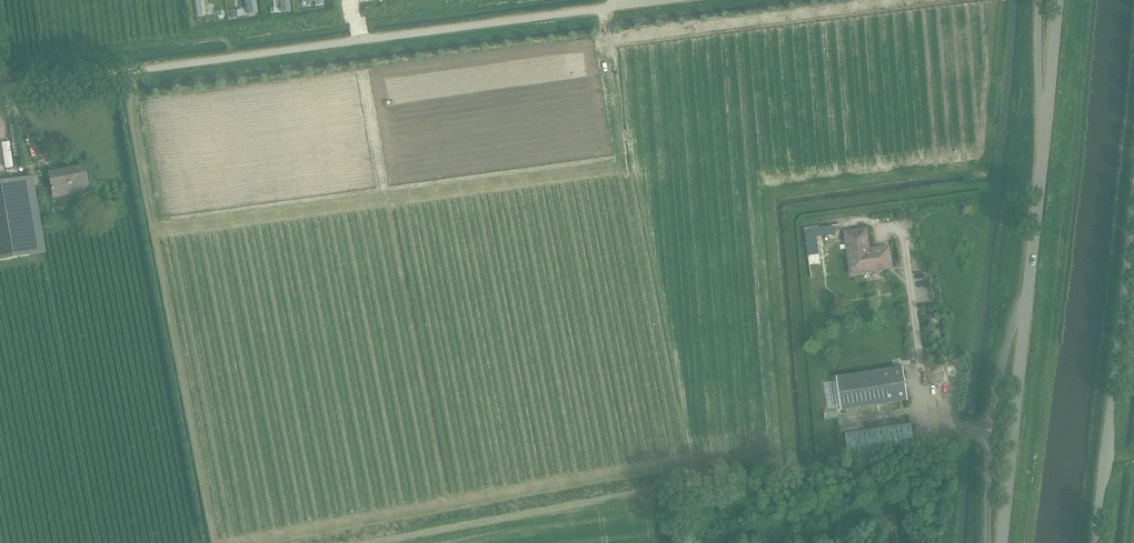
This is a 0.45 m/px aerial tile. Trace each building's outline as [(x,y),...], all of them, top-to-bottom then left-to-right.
[(48,172),(53,197),(88,190),(83,165),(48,172)] [(45,252),(40,223),(32,176),(0,181),(0,260),(45,252)] [(848,258),(849,262),(851,264),(852,272),(890,267),(888,248),(872,251),(867,247),(865,231),(847,233),(850,257),(848,258)] [(836,377),(841,410),(897,402),(908,400),(903,367),(836,377)] [(845,432),(849,459),(915,448),(911,422),(845,432)]
